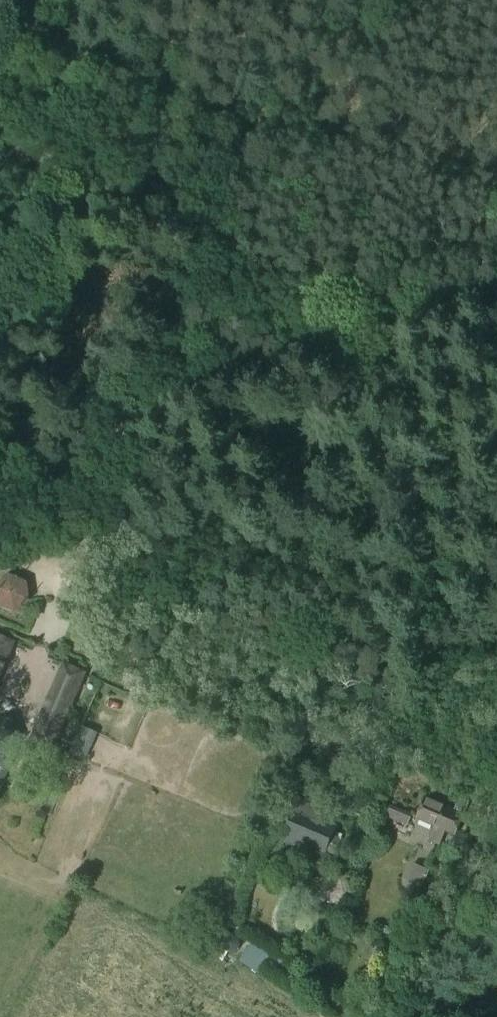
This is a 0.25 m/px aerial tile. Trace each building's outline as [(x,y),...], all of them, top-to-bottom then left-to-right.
[(30,601),(27,582),(9,574),(0,582),(0,608),(15,614),(30,601)] [(13,643),(0,637),(0,674),(13,643)] [(52,750),(85,674),(65,666),(32,741),(52,750)] [(23,736),(15,725),(4,721),(0,721),(0,792),(3,786),(1,785),(23,736)] [(86,761),(98,733),(82,726),(75,744),(69,742),(58,748),(57,752),(68,757),(69,755),(86,761)] [(454,836),(468,804),(459,800),(454,812),(425,800),(417,820),(454,836)] [(408,827),(413,815),(385,803),(380,814),(408,827)] [(324,856),(337,826),(295,808),(282,838),(324,856)] [(427,871),(412,864),(405,882),(419,888),(427,871)] [(224,935),(220,941),(221,946),(231,953),(237,952),(240,946),(239,941),(229,934),(224,935)] [(252,943),(239,962),(258,975),(265,964),(267,961),(271,956),(252,943)]
